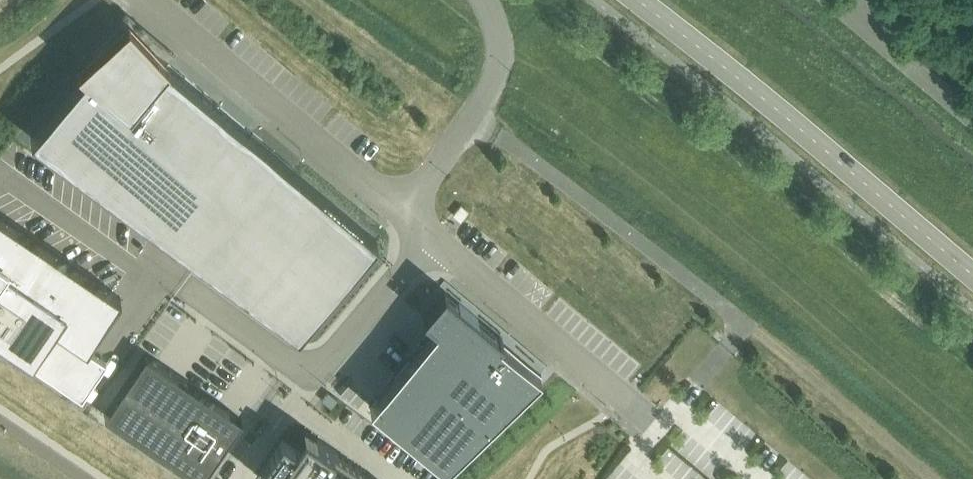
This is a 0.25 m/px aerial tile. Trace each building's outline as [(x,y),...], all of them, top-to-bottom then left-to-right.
[(123,27),(30,136),(297,333),(376,241),(249,132),(212,177),(131,110),(169,65),(123,27)] [(81,391),(104,357),(88,345),(121,296),(0,214),(0,336),(81,391)] [(408,357),(369,404),(445,467),(541,374),(540,373),(500,340),(503,337),(500,335),(499,336),(478,318),(459,302),(458,303),(446,292),(447,291),(444,289),(442,291),(443,292),(442,294),(426,313),(425,312),(422,315),(426,318),(427,316),(436,323),(409,357),(408,357)] [(145,354),(107,411),(109,412),(201,475),(203,476),(239,423),(237,421),(227,414),(229,410),(145,354)] [(256,474),(263,478),(377,478),(304,430),(295,443),(282,434),(256,474)]
